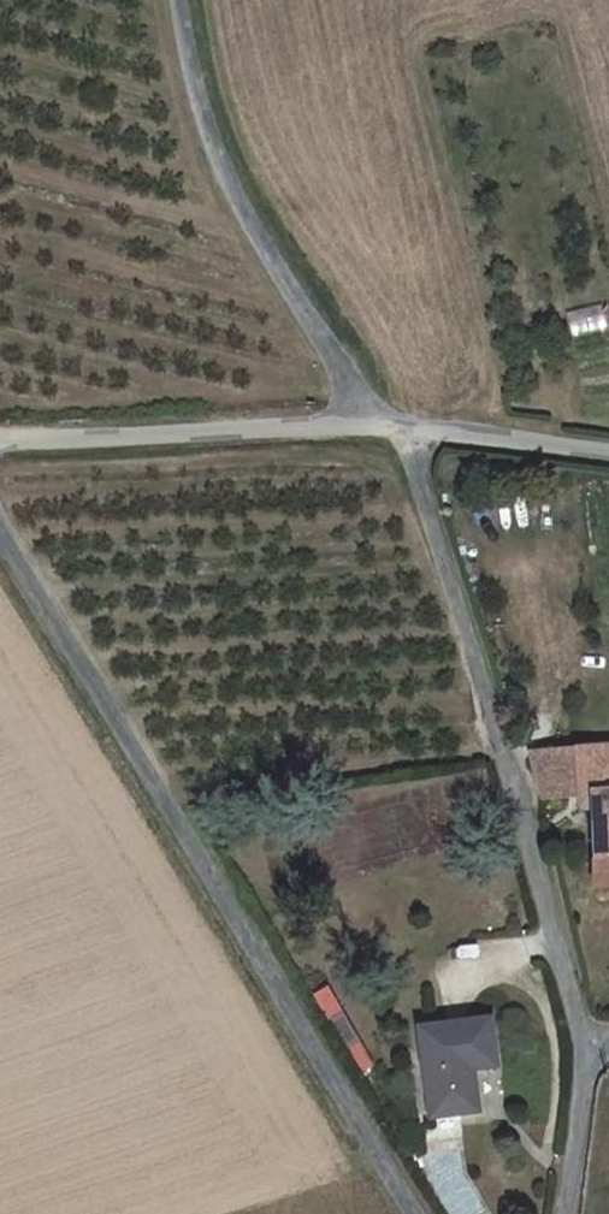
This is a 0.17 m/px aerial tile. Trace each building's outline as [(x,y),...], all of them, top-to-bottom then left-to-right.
[(603,865),(608,925),(608,779),(540,781),(563,868),(603,865)] [(490,1018),(419,1030),(433,1119),(479,1110),(472,1068),(499,1064),(490,1018)]
